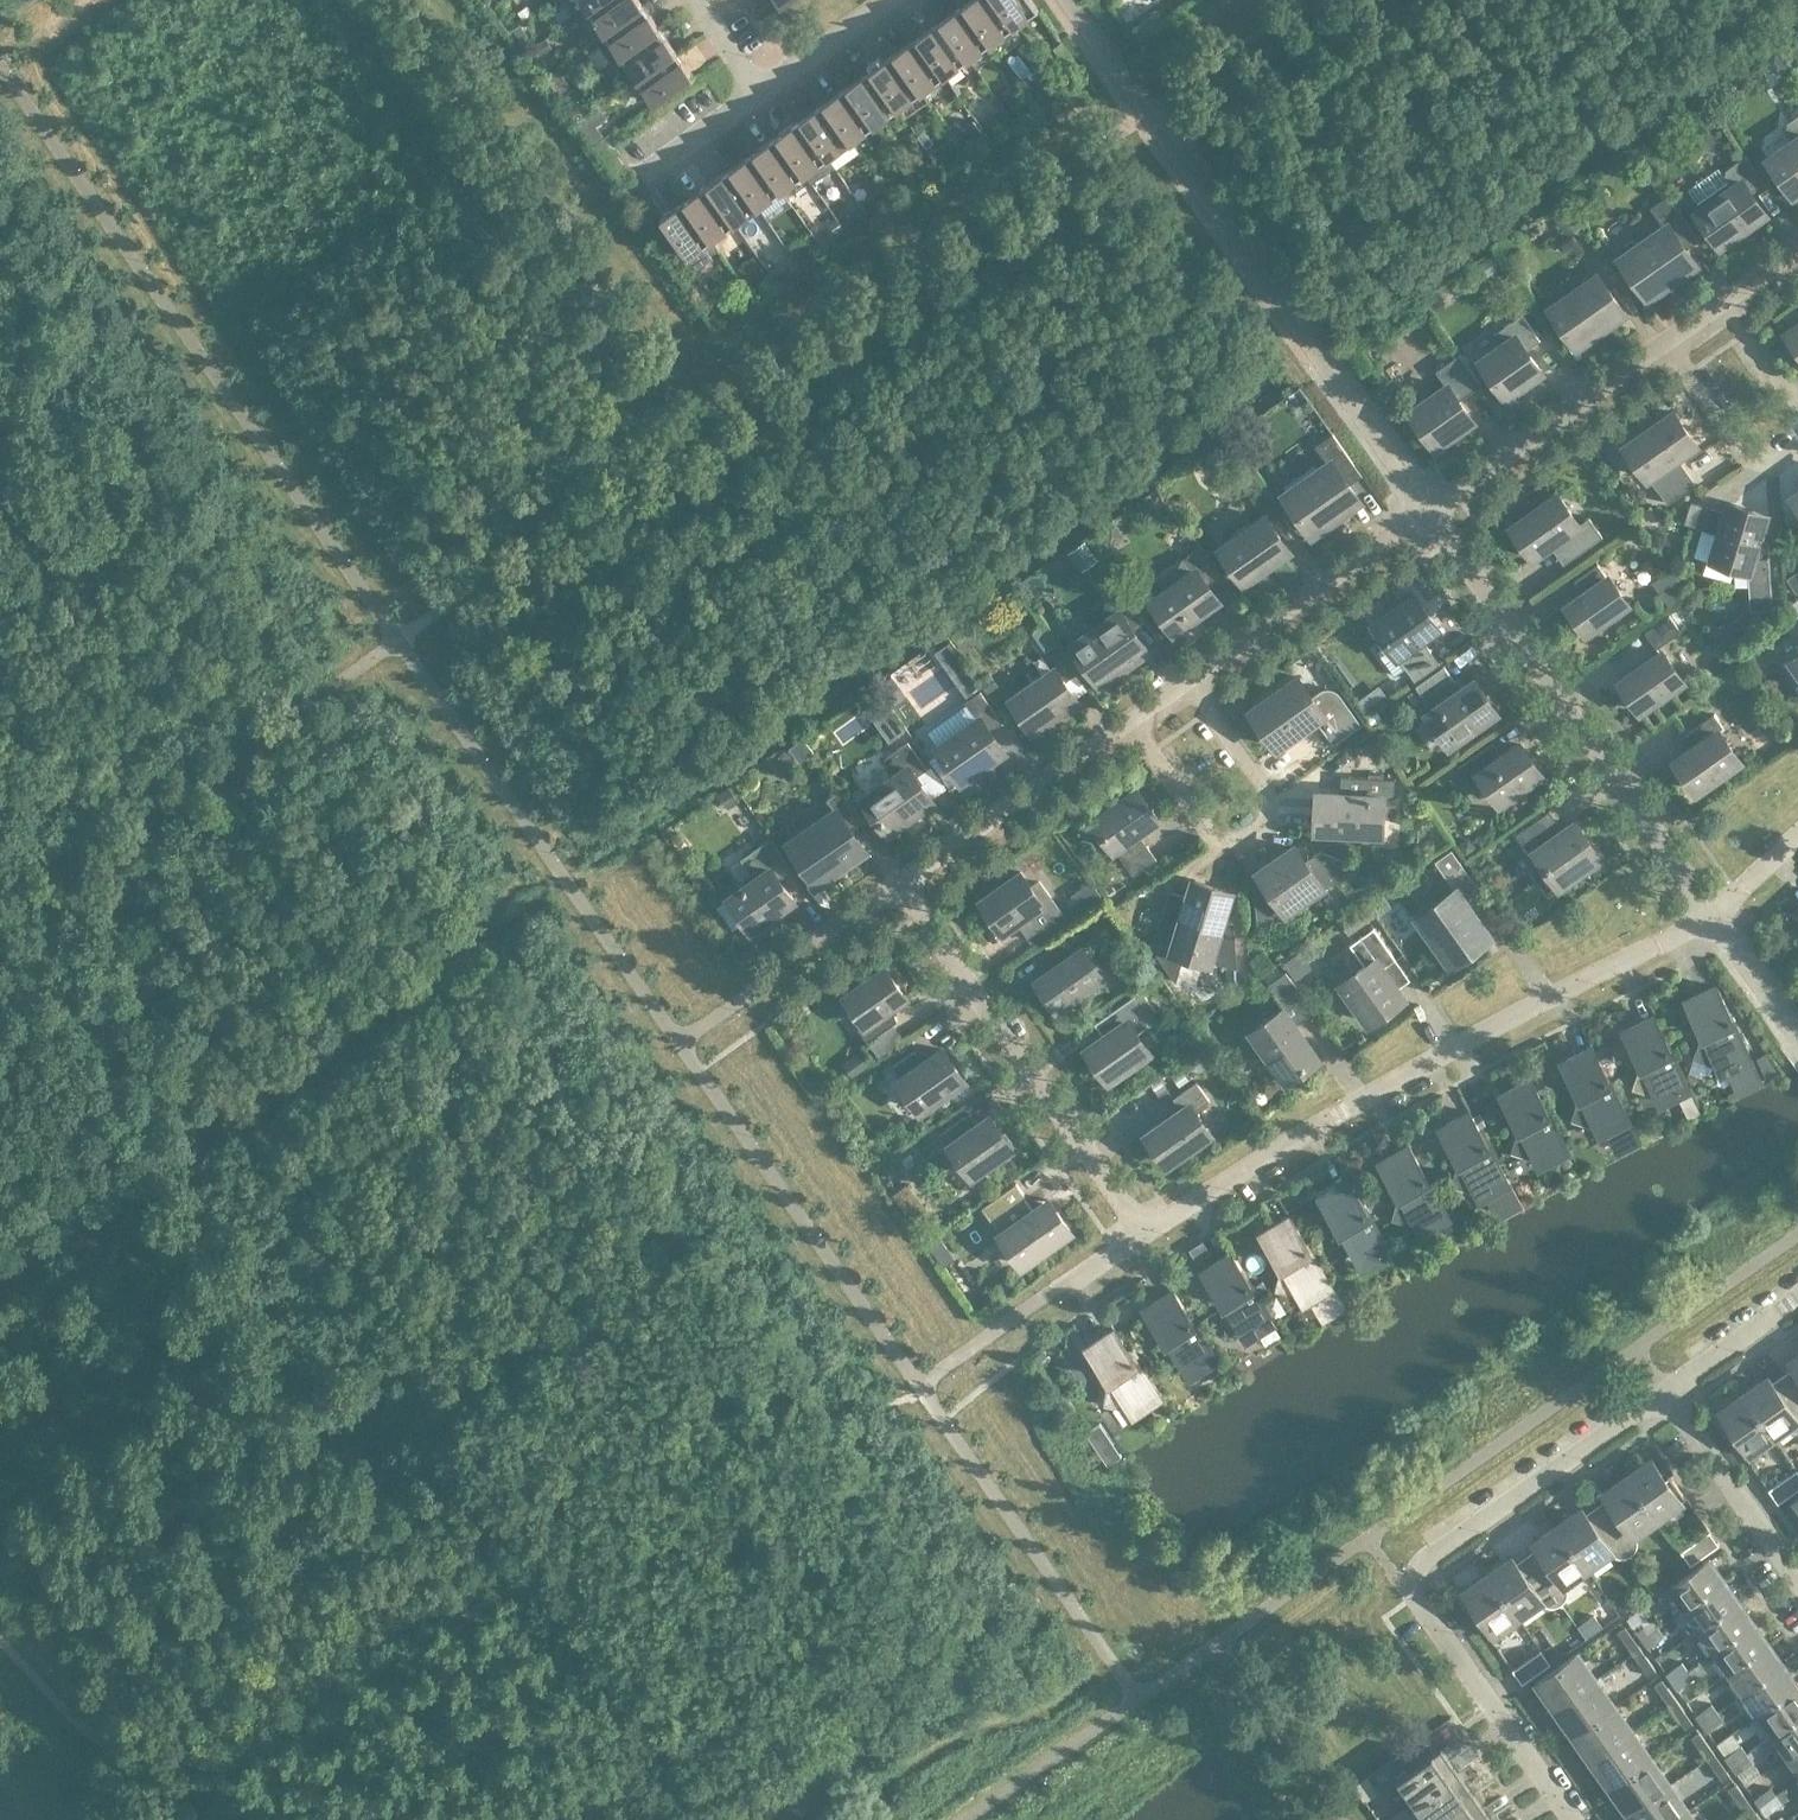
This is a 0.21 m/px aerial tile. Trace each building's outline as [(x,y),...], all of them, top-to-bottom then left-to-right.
[(641,0),(599,0),(588,8),(605,31),(644,4),(641,0)] [(997,0),(967,0),(964,2),(992,42),(1015,25),(997,0)] [(1033,0),(997,0),(1015,25),(1039,8),(1033,0)] [(992,42),(964,2),(941,19),(968,58),(992,42)] [(660,27),(644,4),(605,31),(621,54),(660,27)] [(968,58),(941,19),(917,35),(945,74),(968,58)] [(520,23),(511,30),(519,41),(528,35),(520,23)] [(676,50),(660,27),(621,54),(637,78),(676,50)] [(945,74),(917,35),(894,52),(922,91),(945,74)] [(540,56),(552,48),(546,39),(534,47),(540,56)] [(1789,65),(1777,48),(1766,56),(1777,71),(1780,72),(1789,65)] [(693,74),(676,50),(637,78),(654,102),(693,74)] [(922,91),(894,52),(871,68),(898,107),(922,91)] [(898,107),(871,68),(848,84),(875,124),(898,107)] [(571,85),(559,69),(547,77),(558,94),(571,85)] [(875,124),(848,84),(824,101),(852,140),(875,124)] [(852,140),(824,101),(801,117),(829,156),(852,140)] [(836,166),(829,156),(801,117),(778,134),(805,173),(812,183),(836,166)] [(956,120),(948,126),(962,146),(982,132),(974,120),(962,128),(956,120)] [(925,130),(918,135),(926,147),(933,142),(925,130)] [(805,173),(778,134),(755,150),(782,189),(805,173)] [(1768,157),(1794,193),(1797,190),(1797,136),(1768,157)] [(782,189),(755,150),(731,166),(759,205),(782,189)] [(1699,202),(1700,203),(1702,206),(1697,210),(1721,244),(1766,213),(1751,192),(1765,182),(1746,155),(1722,172),(1732,185),(1727,189),(1724,185),(1699,202)] [(759,205),(731,166),(708,183),(736,222),(759,205)] [(736,222),(708,183),(685,199),(712,238),(736,222)] [(887,203),(877,189),(861,201),(871,215),(887,203)] [(1668,195),(1650,207),(1664,226),(1639,244),(1632,240),(1624,246),(1625,254),(1621,256),(1649,295),(1695,262),(1676,235),(1690,226),(1668,195)] [(720,249),(712,238),(685,199),(661,216),(697,268),(712,257),(711,255),(720,249)] [(873,223),(864,210),(856,216),(865,229),(873,223)] [(827,223),(836,236),(844,231),(835,217),(827,223)] [(768,250),(776,261),(788,253),(780,242),(768,250)] [(1493,254),(1481,262),(1489,273),(1500,265),(1493,254)] [(737,269),(751,288),(767,277),(753,257),(737,269)] [(1624,312),(1597,273),(1551,306),(1578,345),(1624,312)] [(1432,315),(1422,300),(1411,308),(1421,323),(1432,315)] [(1541,339),(1522,313),(1494,333),(1502,344),(1481,358),(1507,395),(1542,371),(1527,349),(1541,339)] [(1788,331),(1797,345),(1797,323),(1788,331)] [(1482,384),(1460,353),(1436,370),(1447,385),(1412,410),(1436,445),(1473,419),(1459,400),(1482,384)] [(1649,476),(1651,479),(1668,503),(1694,484),(1675,458),(1696,443),(1673,411),(1626,445),(1648,476),(1649,476)] [(1355,464),(1333,433),(1332,430),(1314,443),(1328,463),(1305,479),(1297,468),(1277,481),(1313,532),(1359,499),(1342,474),(1355,464)] [(1251,495),(1263,512),(1265,516),(1253,524),(1251,522),(1232,535),(1234,538),(1222,547),(1245,580),(1262,568),(1264,567),(1262,565),(1269,560),(1271,562),(1273,561),(1272,560),(1289,549),(1271,524),(1284,514),(1264,486),(1251,495)] [(1562,536),(1576,555),(1603,536),(1589,516),(1580,523),(1558,493),(1512,525),(1533,556),(1562,536)] [(1718,512),(1701,495),(1688,508),(1705,525),(1718,512)] [(1734,563),(1748,568),(1751,609),(1773,608),(1769,545),(1758,542),(1766,514),(1730,502),(1720,536),(1717,540),(1714,544),(1714,549),(1714,554),(1713,557),(1717,558),(1720,561),(1724,563),(1729,564),(1734,563)] [(1085,539),(1070,549),(1084,569),(1098,559),(1085,539)] [(1216,571),(1199,547),(1157,577),(1166,590),(1153,599),(1175,629),(1190,618),(1191,614),(1199,609),(1203,609),(1218,599),(1205,579),(1216,571)] [(1608,577),(1598,563),(1575,579),(1582,590),(1582,595),(1567,605),(1587,632),(1628,603),(1609,576),(1608,577)] [(1666,588),(1659,592),(1669,605),(1686,593),(1669,569),(1658,577),(1666,588)] [(1787,579),(1797,593),(1797,592),(1797,571),(1787,579)] [(1113,596),(1103,580),(1101,581),(1112,597),(1087,615),(1095,627),(1074,642),(1101,681),(1141,653),(1137,646),(1143,642),(1134,629),(1147,619),(1125,588),(1113,596)] [(1424,606),(1415,594),(1375,622),(1398,655),(1409,647),(1416,658),(1406,666),(1416,680),(1440,663),(1422,638),(1438,627),(1429,614),(1428,614),(1423,607),(1424,606)] [(1681,630),(1670,614),(1645,631),(1657,648),(1681,630)] [(945,637),(933,646),(941,657),(954,649),(945,637)] [(1075,671),(1058,647),(1046,656),(1055,667),(1012,698),(1014,702),(1011,704),(1022,719),(1025,717),(1033,729),(1077,698),(1063,679),(1075,671)] [(1683,680),(1662,650),(1620,680),(1641,709),(1654,700),(1659,703),(1670,695),(1670,689),(1683,680)] [(1461,689),(1445,665),(1417,685),(1433,708),(1428,712),(1450,743),(1496,710),(1475,679),(1461,689)] [(988,670),(978,677),(989,692),(998,686),(999,685),(988,670)] [(893,705),(907,695),(891,673),(877,682),(893,705)] [(961,686),(968,695),(982,685),(976,676),(961,686)] [(1312,696),(1298,676),(1259,703),(1264,709),(1262,713),(1262,717),(1262,721),(1264,725),(1266,729),(1269,731),(1273,733),(1277,734),(1281,734),(1285,740),(1303,728),(1303,725),(1313,719),(1315,719),(1316,718),(1334,744),(1362,724),(1340,693),(1337,690),(1333,688),(1329,687),(1325,688),(1321,690),(1312,696)] [(998,686),(989,692),(997,704),(1006,697),(998,686)] [(978,718),(966,727),(961,720),(949,718),(930,731),(940,745),(939,746),(962,779),(1004,749),(991,730),(1003,721),(981,690),(966,701),(978,718)] [(1758,695),(1750,701),(1758,712),(1767,706),(1758,695)] [(1724,726),(1715,713),(1686,733),(1695,746),(1676,759),(1697,789),(1740,759),(1719,730),(1724,726)] [(814,747),(805,734),(789,745),(796,755),(801,756),(814,747)] [(928,768),(909,741),(885,757),(897,773),(864,796),(889,831),(933,800),(916,776),(928,768)] [(1518,795),(1519,794),(1519,790),(1518,789),(1541,773),(1520,743),(1502,755),(1493,742),(1459,766),(1473,786),(1484,778),(1501,801),(1505,798),(1506,800),(1511,801),(1518,795)] [(1317,830),(1358,832),(1359,836),(1362,840),(1367,841),(1371,840),(1375,837),(1377,833),(1381,833),(1383,796),(1396,797),(1397,777),(1349,775),(1349,793),(1319,792),(1317,830)] [(731,786),(719,794),(728,806),(739,798),(731,786)] [(851,828),(855,825),(865,819),(843,788),(828,798),(836,810),(791,842),(818,880),(865,848),(851,828)] [(1126,859),(1125,861),(1134,874),(1157,858),(1148,844),(1146,846),(1136,832),(1157,817),(1137,789),(1095,819),(1115,847),(1117,846),(1126,859)] [(1550,809),(1517,833),(1542,868),(1534,874),(1548,894),(1600,857),(1582,831),(1580,832),(1574,823),(1561,832),(1547,812),(1550,810),(1550,809)] [(1466,854),(1479,846),(1472,836),(1467,836),(1458,842),(1466,854)] [(794,868),(771,837),(742,858),(756,877),(730,895),(752,927),(794,897),(780,878),(794,868)] [(1305,861),(1294,846),(1260,871),(1261,873),(1256,876),(1259,927),(1286,908),(1287,910),(1320,886),(1323,889),(1346,873),(1344,870),(1352,864),(1357,866),(1357,865),(1321,850),(1305,861)] [(1488,900),(1452,849),(1435,861),(1456,890),(1435,904),(1433,900),(1420,910),(1422,913),(1418,916),(1431,934),(1436,931),(1443,941),(1438,944),(1451,963),(1490,935),(1472,911),(1488,900)] [(1485,853),(1473,861),(1480,870),(1488,865),(1489,859),(1485,853)] [(1032,886),(1021,871),(982,898),(1004,930),(1018,920),(1032,939),(1065,916),(1064,915),(1060,919),(1047,900),(1051,896),(1040,880),(1032,886)] [(1090,879),(1070,893),(1082,910),(1102,895),(1090,879)] [(1169,899),(1167,899),(1153,947),(1176,981),(1177,980),(1175,977),(1183,951),(1210,960),(1211,957),(1235,965),(1236,980),(1238,980),(1233,921),(1231,921),(1231,922),(1222,919),(1231,891),(1194,880),(1188,900),(1184,905),(1169,900),(1169,899)] [(1365,904),(1341,921),(1349,933),(1373,916),(1365,904)] [(1396,959),(1374,927),(1351,944),(1366,965),(1342,982),(1369,1021),(1404,996),(1384,967),(1396,959)] [(1074,929),(1065,936),(1074,949),(1083,942),(1074,929)] [(1075,952),(1072,948),(1065,938),(1051,948),(1061,962),(1038,978),(1059,1008),(1103,977),(1082,947),(1075,952)] [(906,996),(885,967),(846,994),(866,1022),(859,1027),(868,1041),(898,1020),(892,1006),(906,996)] [(1286,971),(1269,983),(1286,1008),(1284,1009),(1284,1008),(1253,1030),(1254,1032),(1246,1037),(1257,1052),(1264,1046),(1287,1078),(1318,1056),(1295,1024),(1315,1011),(1286,971)] [(1688,999),(1695,1014),(1703,1032),(1694,1057),(1719,1066),(1722,1071),(1725,1070),(1732,1086),(1759,1074),(1717,985),(1688,999)] [(1161,1016),(1142,989),(1109,1012),(1119,1026),(1087,1048),(1110,1080),(1150,1051),(1137,1033),(1161,1016)] [(1626,1030),(1641,1061),(1632,1088),(1659,1097),(1661,1101),(1690,1087),(1655,1015),(1626,1030)] [(1564,1061),(1580,1093),(1571,1119),(1598,1129),(1600,1132),(1603,1131),(1611,1147),(1637,1133),(1593,1046),(1564,1061)] [(861,1048),(842,1061),(850,1072),(869,1059),(861,1048)] [(923,1062),(915,1050),(894,1065),(902,1077),(900,1078),(902,1080),(898,1083),(909,1098),(912,1095),(922,1108),(964,1078),(943,1048),(923,1062)] [(1770,1057),(1762,1061),(1770,1078),(1781,1073),(1770,1057)] [(1182,1069),(1173,1076),(1180,1086),(1189,1079),(1182,1069)] [(1503,1093),(1520,1126),(1511,1151),(1538,1161),(1540,1164),(1569,1149),(1532,1078),(1503,1093)] [(1211,1100),(1197,1081),(1174,1097),(1182,1109),(1147,1133),(1168,1162),(1211,1132),(1196,1110),(1211,1100)] [(1442,1127),(1460,1159),(1451,1184),(1479,1194),(1480,1197),(1483,1195),(1492,1211),(1517,1197),(1471,1111),(1442,1127)] [(990,1116),(973,1128),(965,1116),(940,1134),(949,1147),(952,1145),(973,1173),(1011,1146),(990,1116)] [(1382,1161),(1399,1192),(1393,1219),(1419,1226),(1421,1231),(1450,1214),(1410,1145),(1382,1161)] [(1363,1265),(1391,1248),(1350,1180),(1322,1197),(1363,1265)] [(1026,1196),(1017,1182),(982,1207),(992,1221),(992,1220),(1023,1264),(1071,1231),(1057,1211),(1051,1215),(1043,1203),(1034,1210),(1025,1197),(1026,1196)] [(1363,1196),(1368,1205),(1380,1198),(1375,1190),(1363,1196)] [(1263,1233),(1282,1264),(1275,1290),(1302,1297),(1305,1301),(1307,1299),(1318,1316),(1343,1301),(1291,1216),(1263,1233)] [(948,1248),(940,1237),(929,1245),(937,1256),(948,1248)] [(1202,1240),(1190,1249),(1196,1259),(1209,1251),(1202,1240)] [(1247,1337),(1275,1320),(1232,1252),(1204,1270),(1247,1337)] [(1190,1375),(1218,1357),(1174,1290),(1146,1308),(1190,1375)] [(1089,1347),(1109,1376),(1104,1404),(1131,1409),(1134,1413),(1161,1395),(1116,1329),(1089,1347)] [(1783,1373),(1797,1395),(1797,1362),(1783,1373)] [(1783,1373),(1763,1387),(1759,1382),(1744,1393),(1774,1435),(1796,1420),(1797,1422),(1797,1395),(1783,1373)] [(1774,1435),(1744,1393),(1729,1404),(1733,1408),(1725,1414),(1735,1429),(1731,1432),(1730,1431),(1729,1432),(1746,1456),(1774,1435)] [(1123,1454),(1101,1423),(1085,1434),(1107,1465),(1123,1454)] [(1643,1464),(1628,1475),(1658,1517),(1687,1497),(1670,1473),(1669,1474),(1669,1475),(1665,1478),(1654,1463),(1646,1469),(1643,1464)] [(1779,1502),(1797,1489),(1797,1469),(1797,1468),(1769,1489),(1779,1502)] [(1658,1517),(1628,1475),(1613,1486),(1616,1490),(1596,1504),(1632,1555),(1633,1555),(1632,1554),(1635,1551),(1637,1548),(1638,1544),(1639,1540),(1638,1536),(1636,1533),(1658,1517)] [(1632,1555),(1596,1504),(1577,1518),(1573,1514),(1558,1524),(1588,1566),(1610,1551),(1613,1554),(1616,1556),(1620,1557),(1624,1557),(1627,1556),(1631,1555),(1632,1556),(1632,1555)] [(1588,1566),(1558,1524),(1543,1535),(1547,1539),(1527,1554),(1563,1605),(1563,1604),(1562,1603),(1565,1600),(1567,1597),(1569,1593),(1569,1589),(1568,1585),(1566,1582),(1588,1566)] [(1681,1550),(1691,1564),(1720,1544),(1710,1530),(1681,1550)] [(1563,1605),(1527,1554),(1507,1567),(1504,1563),(1488,1573),(1518,1616),(1540,1600),(1543,1603),(1546,1605),(1550,1606),(1554,1606),(1558,1606),(1561,1604),(1562,1605),(1563,1605)] [(1674,1571),(1685,1564),(1679,1556),(1669,1563),(1674,1571)] [(1725,1580),(1710,1558),(1672,1585),(1687,1607),(1725,1580)] [(1518,1616),(1488,1573),(1473,1584),(1477,1589),(1469,1594),(1479,1609),(1475,1612),(1474,1611),(1473,1612),(1490,1636),(1518,1616)] [(1740,1601),(1725,1580),(1687,1607),(1702,1628),(1740,1601)] [(1631,1603),(1627,1597),(1618,1604),(1622,1610),(1631,1603)] [(1755,1622),(1740,1601),(1702,1628),(1717,1649),(1755,1622)] [(1577,1622),(1586,1634),(1597,1626),(1589,1613),(1577,1622)] [(1653,1619),(1637,1630),(1643,1638),(1659,1627),(1653,1619)] [(1770,1643),(1755,1622),(1717,1649),(1732,1670),(1770,1643)] [(1641,1648),(1626,1626),(1618,1631),(1633,1653),(1641,1648)] [(1664,1635),(1659,1627),(1643,1638),(1648,1646),(1664,1635)] [(1784,1664),(1770,1643),(1732,1670),(1746,1691),(1784,1664)] [(1656,1670),(1641,1648),(1633,1653),(1649,1675),(1656,1670)] [(1513,1669),(1523,1683),(1551,1663),(1541,1649),(1513,1669)] [(1596,1679),(1577,1653),(1538,1680),(1551,1698),(1553,1697),(1559,1705),(1557,1706),(1557,1707),(1596,1679)] [(1683,1661),(1667,1672),(1672,1680),(1688,1669),(1683,1661)] [(1784,1664),(1746,1691),(1761,1711),(1797,1686),(1797,1683),(1784,1664)] [(1694,1677),(1688,1669),(1672,1680),(1678,1688),(1694,1677)] [(1678,1700),(1662,1678),(1655,1684),(1670,1706),(1678,1700)] [(1615,1706),(1596,1679),(1557,1707),(1557,1708),(1560,1706),(1566,1714),(1563,1716),(1575,1733),(1615,1706)] [(1761,1711),(1776,1732),(1797,1717),(1797,1686),(1761,1711)] [(1693,1722),(1678,1700),(1670,1706),(1686,1728),(1693,1722)] [(1712,1703),(1696,1714),(1702,1722),(1718,1711),(1712,1703)] [(1633,1732),(1615,1706),(1575,1733),(1588,1751),(1590,1749),(1596,1757),(1593,1759),(1594,1759),(1633,1732)] [(1723,1719),(1718,1711),(1702,1722),(1707,1730),(1723,1719)] [(1776,1732),(1791,1753),(1797,1748),(1797,1717),(1776,1732)] [(1715,1753),(1699,1731),(1692,1736),(1707,1758),(1715,1753)] [(1651,1758),(1633,1732),(1594,1759),(1594,1760),(1597,1758),(1602,1766),(1600,1768),(1612,1786),(1651,1758)] [(1452,1752),(1447,1742),(1436,1750),(1395,1779),(1400,1787),(1400,1786),(1412,1802),(1411,1803),(1412,1803),(1455,1773),(1455,1772),(1445,1757),(1452,1752)] [(1742,1745),(1726,1756),(1731,1764),(1747,1753),(1742,1745)] [(1730,1775),(1715,1753),(1707,1758),(1723,1780),(1730,1775)] [(1753,1761),(1747,1753),(1731,1764),(1737,1772),(1753,1761)] [(1670,1784),(1651,1758),(1612,1786),(1625,1803),(1627,1801),(1633,1809),(1630,1811),(1631,1812),(1670,1784)] [(1464,1766),(1455,1772),(1455,1773),(1412,1803),(1416,1810),(1417,1810),(1424,1819),(1438,1819),(1472,1796),(1471,1795),(1461,1781),(1468,1776),(1464,1766)] [(1366,1776),(1354,1785),(1360,1793),(1372,1784),(1366,1776)] [(1752,1805),(1736,1783),(1729,1788),(1744,1810),(1752,1805)] [(1670,1784),(1631,1812),(1634,1811),(1639,1819),(1638,1819),(1675,1819),(1688,1810),(1670,1784)] [(1771,1787),(1755,1798),(1761,1806),(1777,1795),(1771,1787)] [(1480,1789),(1471,1795),(1472,1796),(1438,1819),(1487,1819),(1488,1819),(1477,1804),(1485,1799),(1480,1789)] [(1782,1803),(1777,1795),(1761,1806),(1766,1814),(1782,1803)] [(1752,1805),(1744,1810),(1751,1819),(1762,1819),(1752,1805)] [(1688,1810),(1675,1819),(1695,1819),(1688,1810)]
